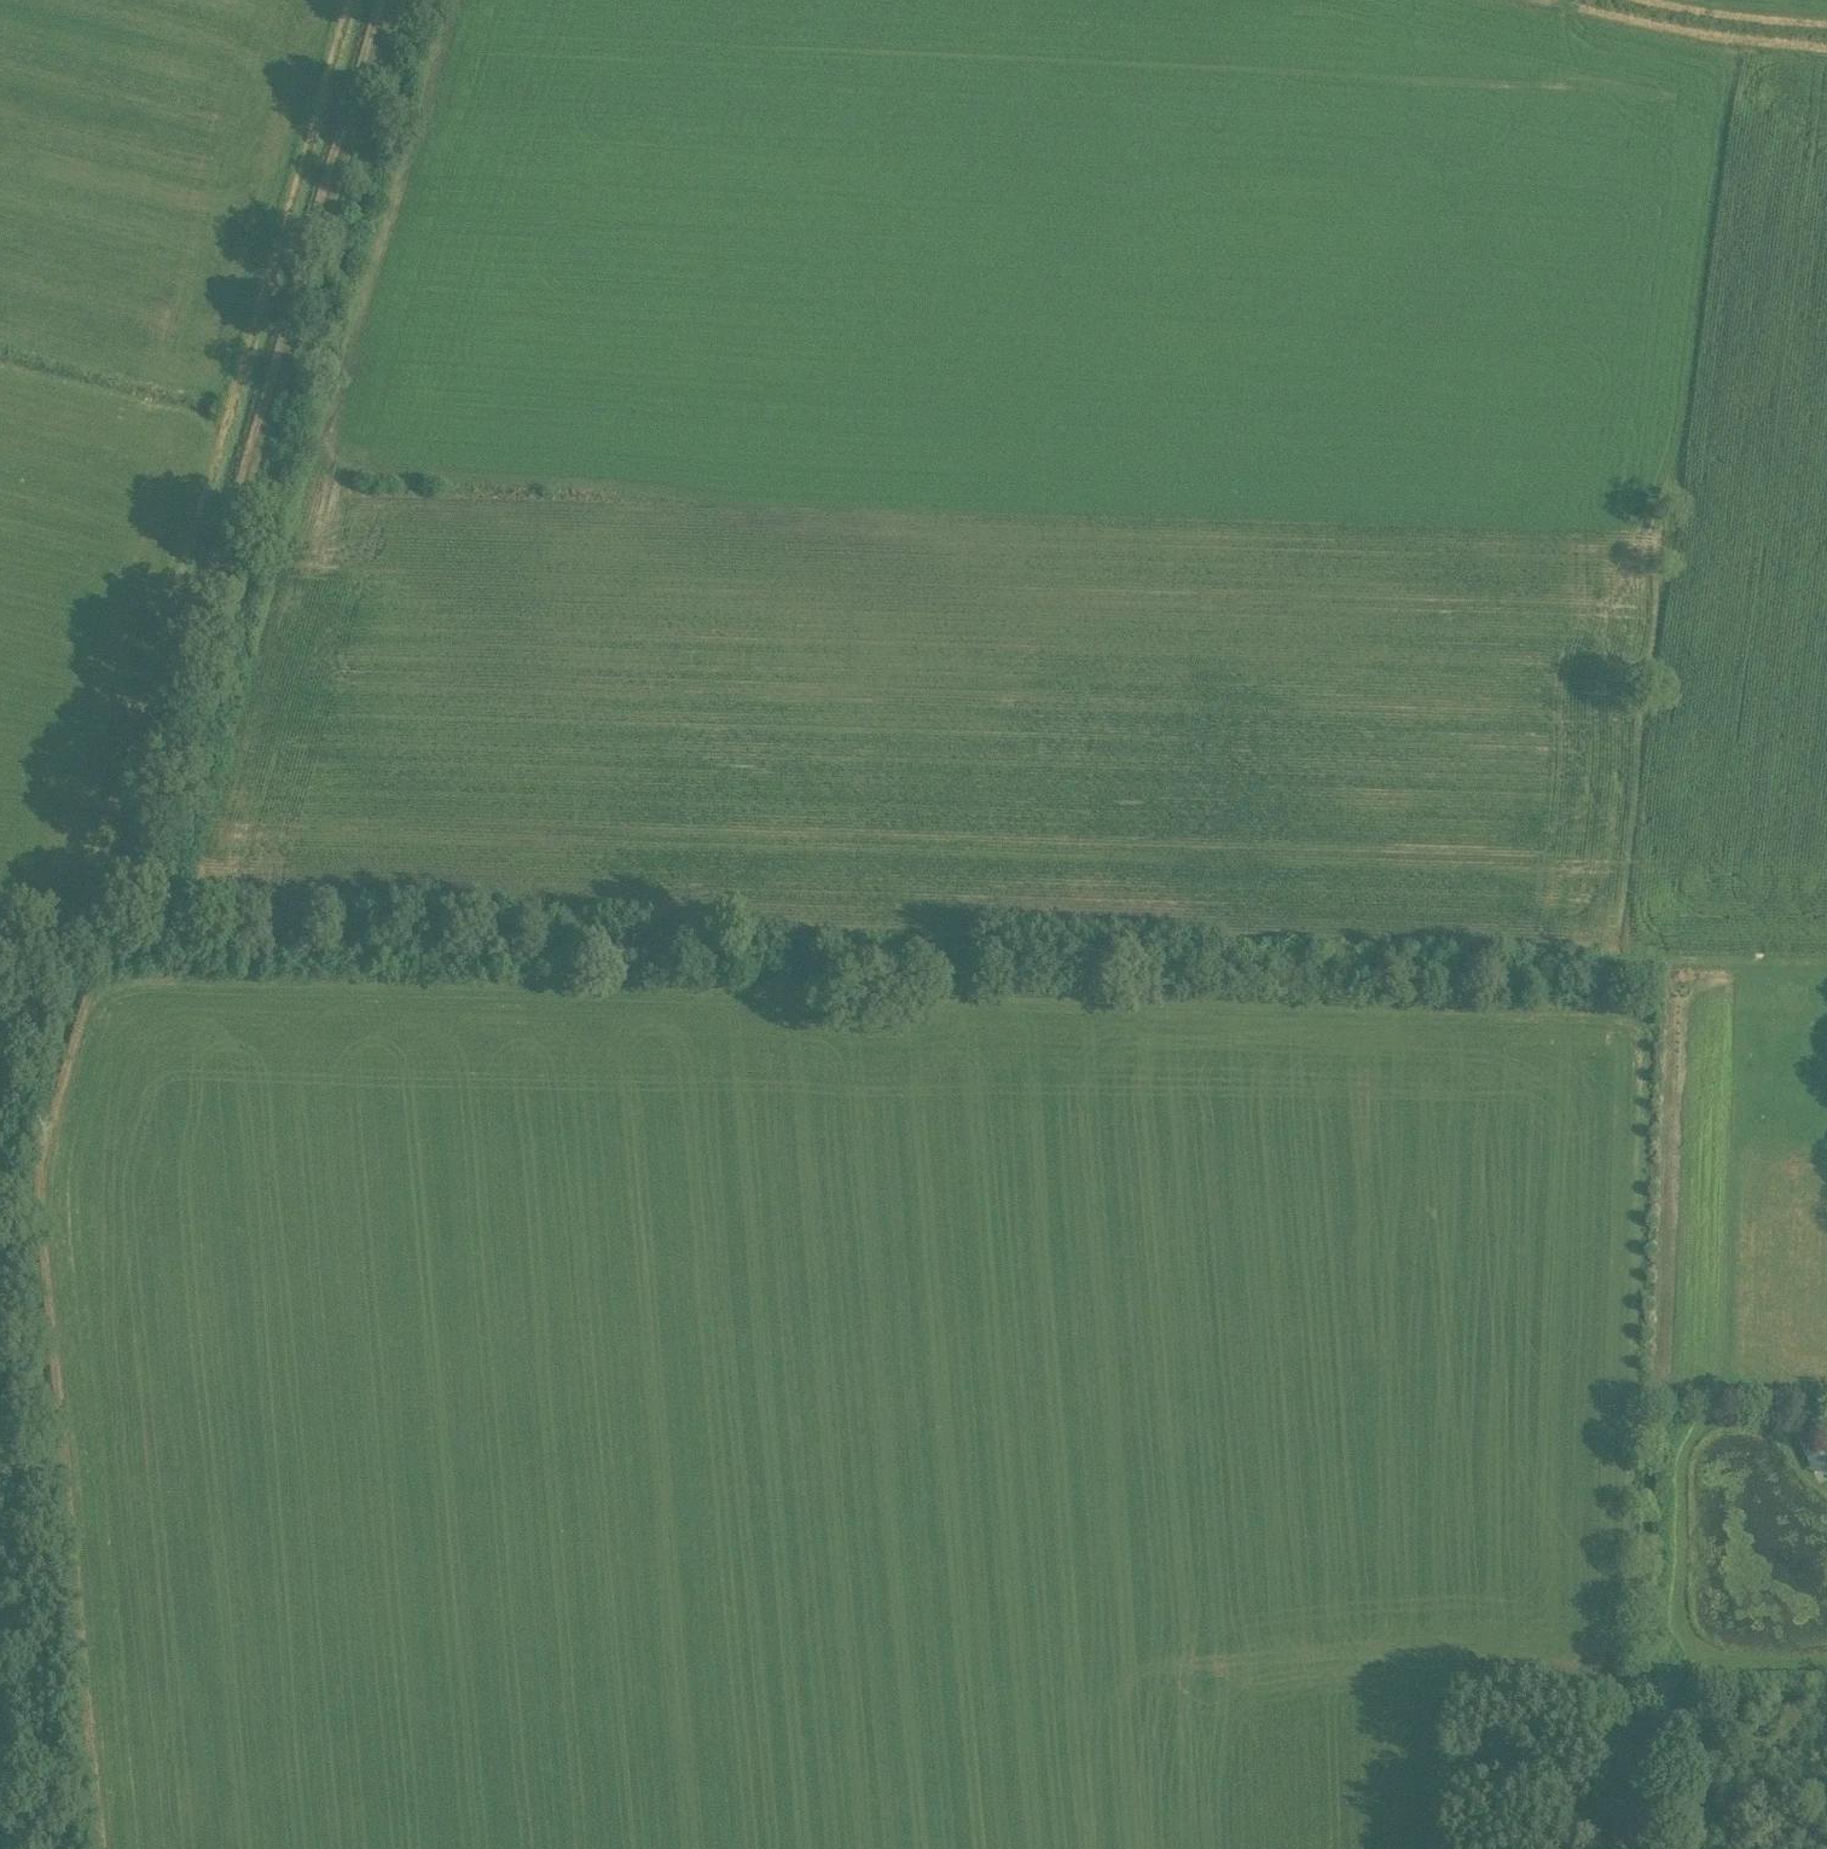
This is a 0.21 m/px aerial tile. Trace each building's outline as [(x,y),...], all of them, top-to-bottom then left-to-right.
[(1816,1424),(1794,1434),(1806,1461),(1826,1452),(1826,1448),(1816,1424)]
